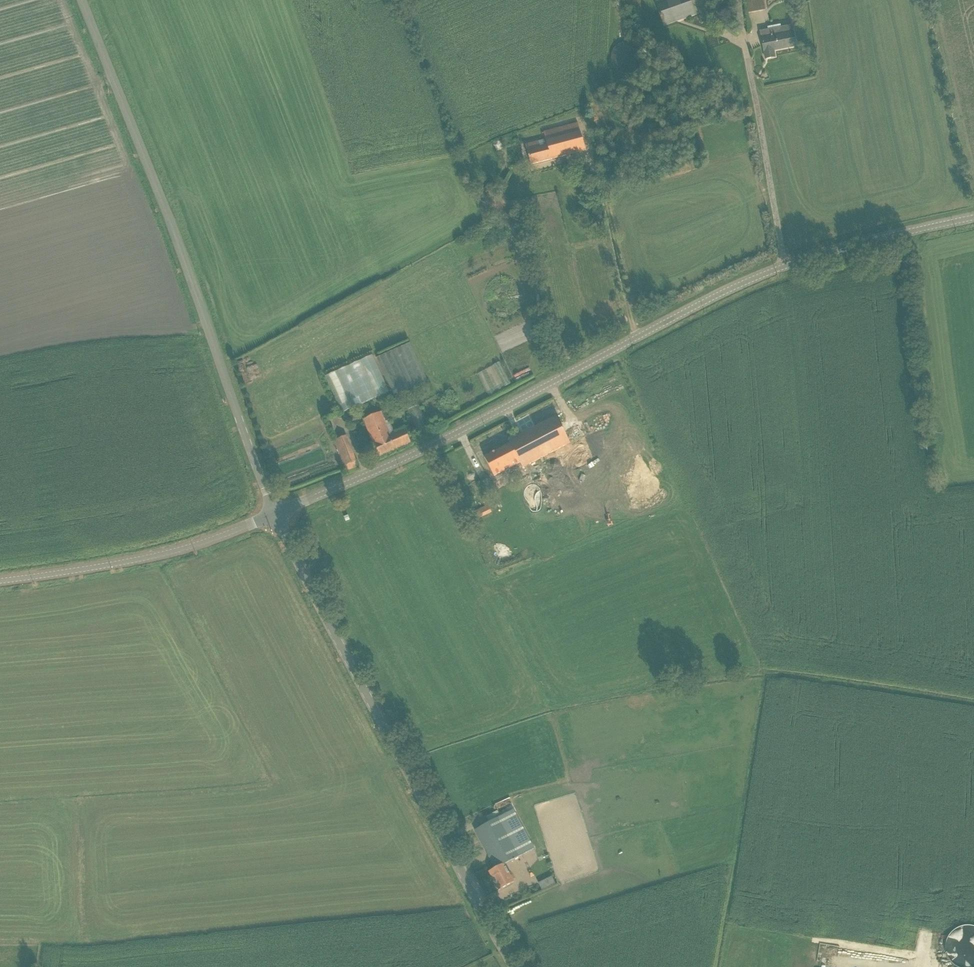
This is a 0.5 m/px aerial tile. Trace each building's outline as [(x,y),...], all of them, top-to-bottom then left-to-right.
[(666,25),(675,21),(674,20),(694,13),(689,0),(672,0),(657,6),(664,25),(666,25)] [(748,13),(758,11),(764,10),(762,0),(746,0),(748,13)] [(791,25),(781,27),(760,31),(765,59),(775,57),(774,51),(796,46),(791,25)] [(629,41),(627,41),(625,42),(623,42),(621,42),(619,43),(618,44),(617,45),(616,46),(615,47),(614,48),(613,50),(612,51),(612,53),(611,54),(611,55),(611,57),(611,60),(611,62),(612,63),(612,64),(613,65),(614,67),(616,69),(617,70),(618,71),(619,72),(621,72),(623,73),(624,73),(626,73),(627,73),(629,73),(631,73),(633,72),(634,72),(636,71),(637,70),(639,68),(640,67),(641,66),(642,64),(642,63),(643,61),(643,59),(643,58),(643,56),(643,54),(642,52),(641,50),(640,49),(639,47),(637,45),(636,44),(634,43),(633,42),(630,42),(629,41)] [(525,144),(528,155),(531,164),(586,150),(578,123),(544,132),(546,139),(525,144)] [(493,142),(496,151),(510,146),(506,138),(493,142)] [(518,221),(507,223),(509,239),(515,238),(514,226),(519,225),(518,221)] [(372,355),(325,377),(342,414),(390,392),(372,355)] [(521,359),(504,364),(508,379),(525,375),(521,359)] [(255,415),(262,413),(260,406),(254,407),(255,415)] [(364,420),(376,447),(380,457),(411,443),(405,428),(394,433),(384,411),(364,420)] [(510,443),(484,457),(494,476),(520,462),(522,467),(569,443),(555,416),(508,441),(510,443)] [(256,420),(259,426),(266,423),(263,417),(256,420)] [(266,428),(260,430),(262,436),(268,434),(266,428)] [(339,470),(350,466),(339,434),(327,438),(339,470)] [(326,455),(314,457),(316,470),(328,468),(326,455)] [(487,497),(497,492),(489,478),(479,483),(487,497)] [(473,511),(477,520),(492,513),(488,504),(473,511)] [(489,822),(484,825),(496,845),(486,850),(495,868),(489,871),(499,890),(514,882),(505,864),(522,854),(534,848),(514,809),(500,816),(497,811),(486,816),(489,822)] [(484,825),(475,830),(486,850),(496,845),(484,825)] [(970,940),(950,943),(949,938),(942,938),(946,966),(973,962),(970,940)]
